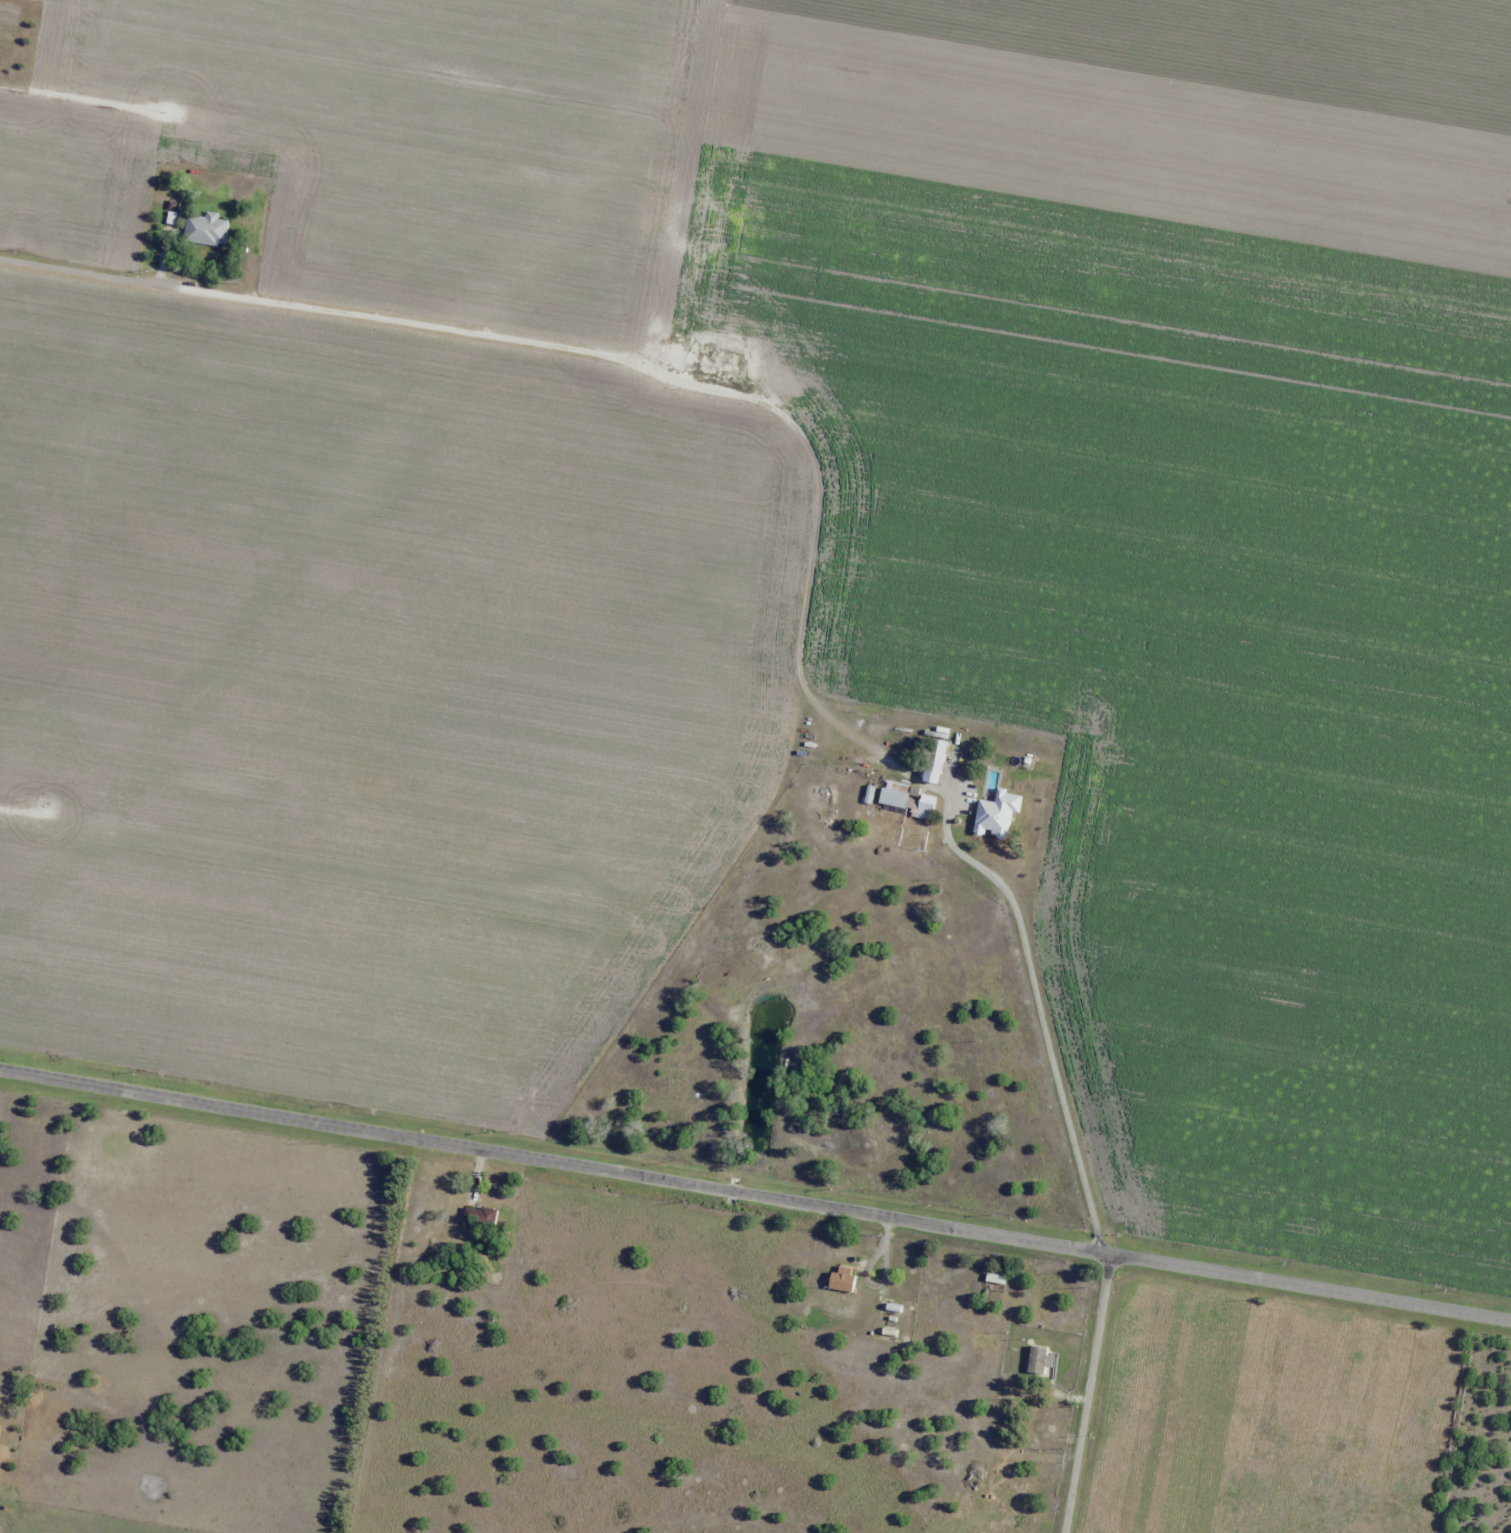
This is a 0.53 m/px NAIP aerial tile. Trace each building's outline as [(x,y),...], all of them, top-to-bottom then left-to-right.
[(229,221),(219,219),(219,213),(206,211),(206,216),(187,213),(184,242),(225,247),(229,221)] [(939,784),(945,741),(933,740),(931,760),(924,759),(921,781),(939,784)] [(930,820),(935,797),(917,793),(916,799),(909,798),(911,785),(882,779),(878,804),(908,810),(907,815),(930,820)] [(496,1208),(464,1208),(464,1227),(496,1227),(496,1208)] [(850,1275),(851,1267),(834,1263),(829,1288),(852,1293),(856,1277),(850,1275)] [(1059,1380),(1062,1360),(1046,1357),(1042,1377),(1059,1380)]
